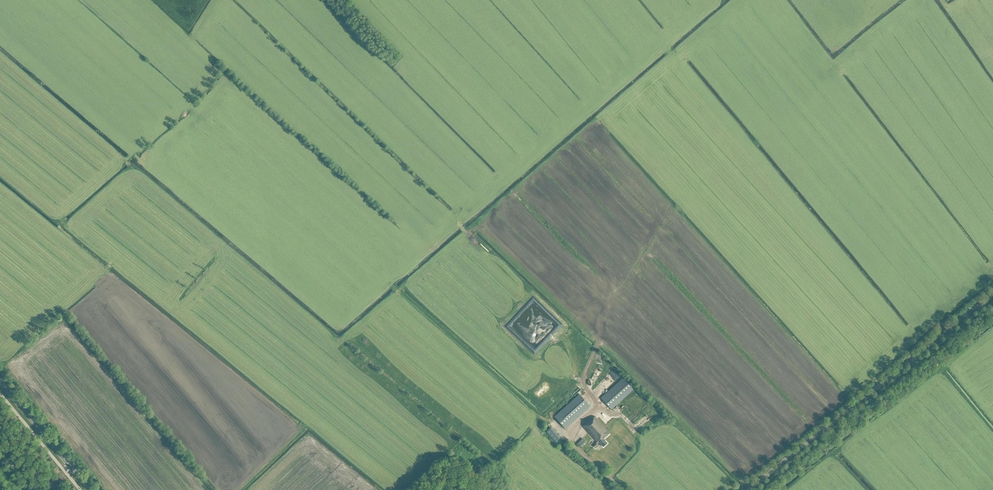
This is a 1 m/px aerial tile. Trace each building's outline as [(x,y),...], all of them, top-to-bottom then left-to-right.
[(612,371),(608,377),(615,381),(619,375),(612,371)] [(611,410),(634,389),(623,378),(601,398),(611,410)] [(565,429),(590,407),(579,395),(555,417),(565,429)] [(610,433),(595,417),(592,420),(591,419),(583,426),(597,442),(596,443),(594,446),(595,448),(598,445),(600,443),(604,447),(608,444),(604,439),(610,433)] [(558,443),(563,438),(553,427),(547,431),(558,443)] [(580,446),(585,441),(582,438),(577,443),(580,446)]
